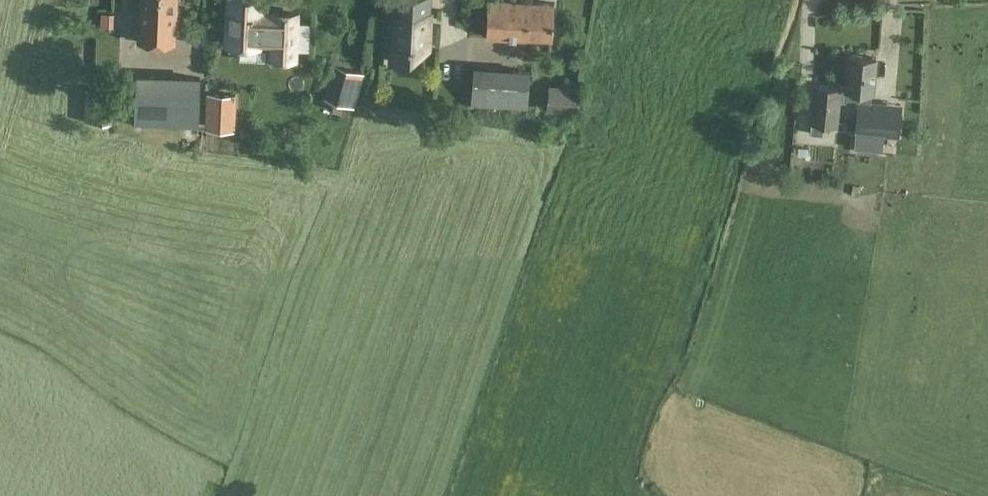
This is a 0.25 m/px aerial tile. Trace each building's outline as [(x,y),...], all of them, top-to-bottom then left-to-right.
[(177,9),(178,0),(140,0),(138,41),(176,43),(177,9)] [(260,45),(260,44),(272,45),(271,57),(295,59),(297,13),(273,12),(273,15),(261,15),(262,0),(229,0),(227,43),(260,45)] [(392,61),(393,61),(394,44),(428,46),(429,25),(424,24),(425,0),(396,0),(395,15),(394,15),(392,61)] [(433,30),(454,30),(455,20),(461,20),(462,0),(434,0),(433,30)] [(487,37),(552,40),(554,2),(500,0),(489,0),(487,37)] [(849,54),(846,85),(845,89),(847,89),(859,91),(859,99),(858,101),(871,102),(871,101),(876,57),(849,54)] [(354,104),(363,71),(335,63),(325,96),(354,104)] [(509,69),(507,105),(527,107),(529,71),(509,69)] [(201,79),(137,75),(134,123),(198,127),(201,79)] [(534,99),(561,98),(561,75),(533,76),(534,99)] [(815,85),(810,130),(823,131),(824,123),(837,125),(840,100),(846,101),(847,89),(845,89),(846,85),(838,84),(838,87),(815,85)] [(388,100),(400,101),(402,89),(389,88),(388,100)] [(208,94),(207,126),(234,127),(235,95),(208,94)] [(858,99),(854,132),(856,132),(884,135),(884,133),(887,102),(871,101),(871,102),(858,101),(859,99),(858,99)] [(856,132),(854,147),(882,150),(884,135),(856,132)]
